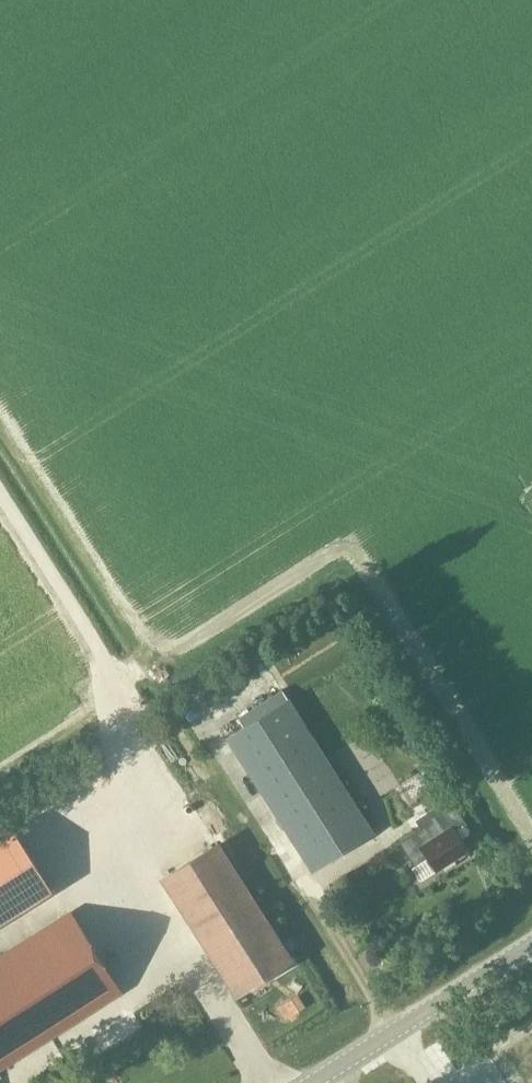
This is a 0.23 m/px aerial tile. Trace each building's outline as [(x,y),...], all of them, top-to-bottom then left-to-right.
[(372,833),(287,699),(286,699),(257,653),(213,681),(242,727),(226,737),(311,871),(372,833)] [(427,858),(436,872),(464,854),(450,833),(461,825),(445,800),(414,821),(419,828),(395,844),(410,868),(427,858)] [(48,889),(7,827),(5,828),(0,820),(0,920),(48,889)] [(160,878),(233,989),(289,953),(216,841),(160,878)] [(67,910),(0,954),(0,1067),(119,989),(67,910)] [(290,950),(296,946),(290,937),(284,940),(290,950)]
